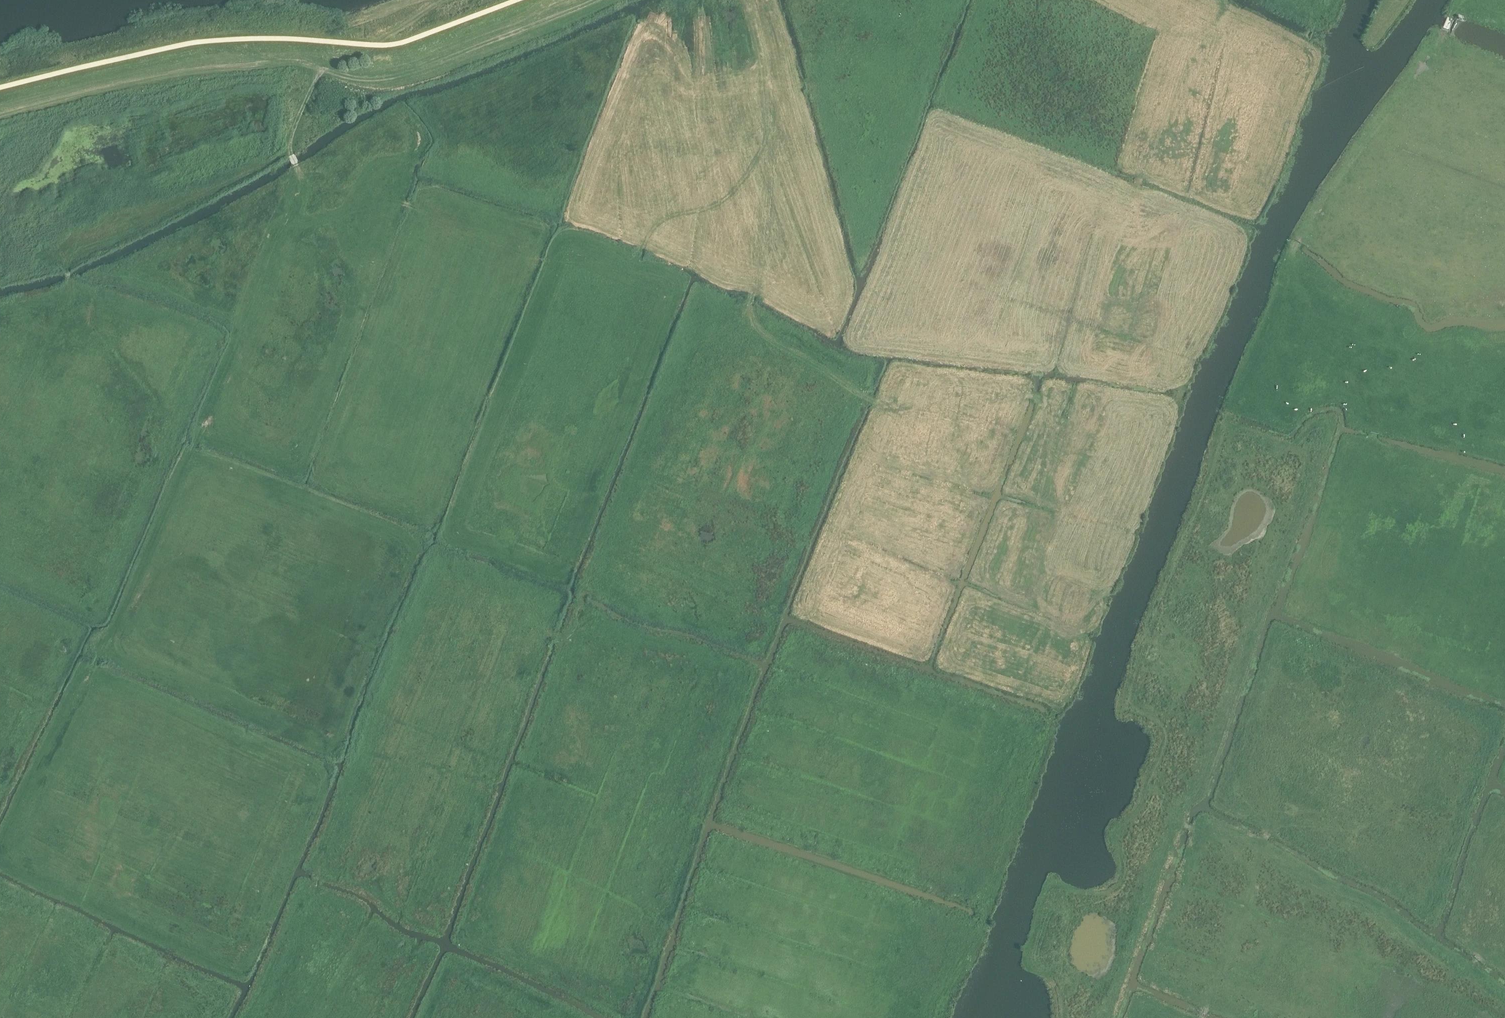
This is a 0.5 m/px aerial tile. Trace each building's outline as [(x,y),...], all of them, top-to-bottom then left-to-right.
[(1400,631),(1410,633),(1411,624),(1401,622),(1400,631)]
